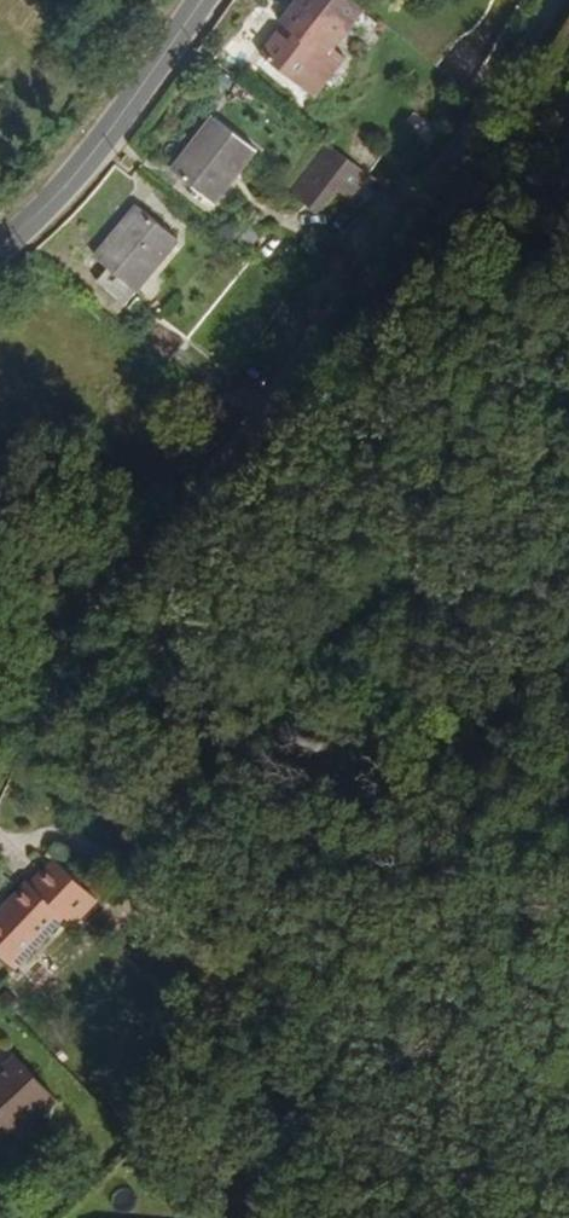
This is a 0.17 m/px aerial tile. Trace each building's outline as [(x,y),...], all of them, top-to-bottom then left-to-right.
[(357,0),(308,0),(289,22),(303,35),(294,45),(283,35),(270,52),(308,87),(324,67),(333,78),(349,60),(338,50),(371,12),(357,0)] [(324,67),(308,87),(318,96),(333,78),(324,67)] [(216,114),(173,164),(210,198),(255,147),(216,114)] [(330,150),(353,169),(363,158),(374,148),(349,125),(330,150)] [(294,194),(316,215),(353,169),(330,150),(294,194)] [(135,196),(93,245),(102,255),(90,268),(118,295),(173,232),(135,196)] [(61,853),(50,865),(94,905),(106,892),(61,853)] [(32,879),(3,913),(41,948),(74,912),(82,919),(94,905),(50,865),(38,878),(32,879)] [(3,913),(0,917),(0,936),(27,964),(41,948),(3,913)] [(31,1055),(0,1088),(0,1132),(24,1151),(75,1094),(31,1055)]
